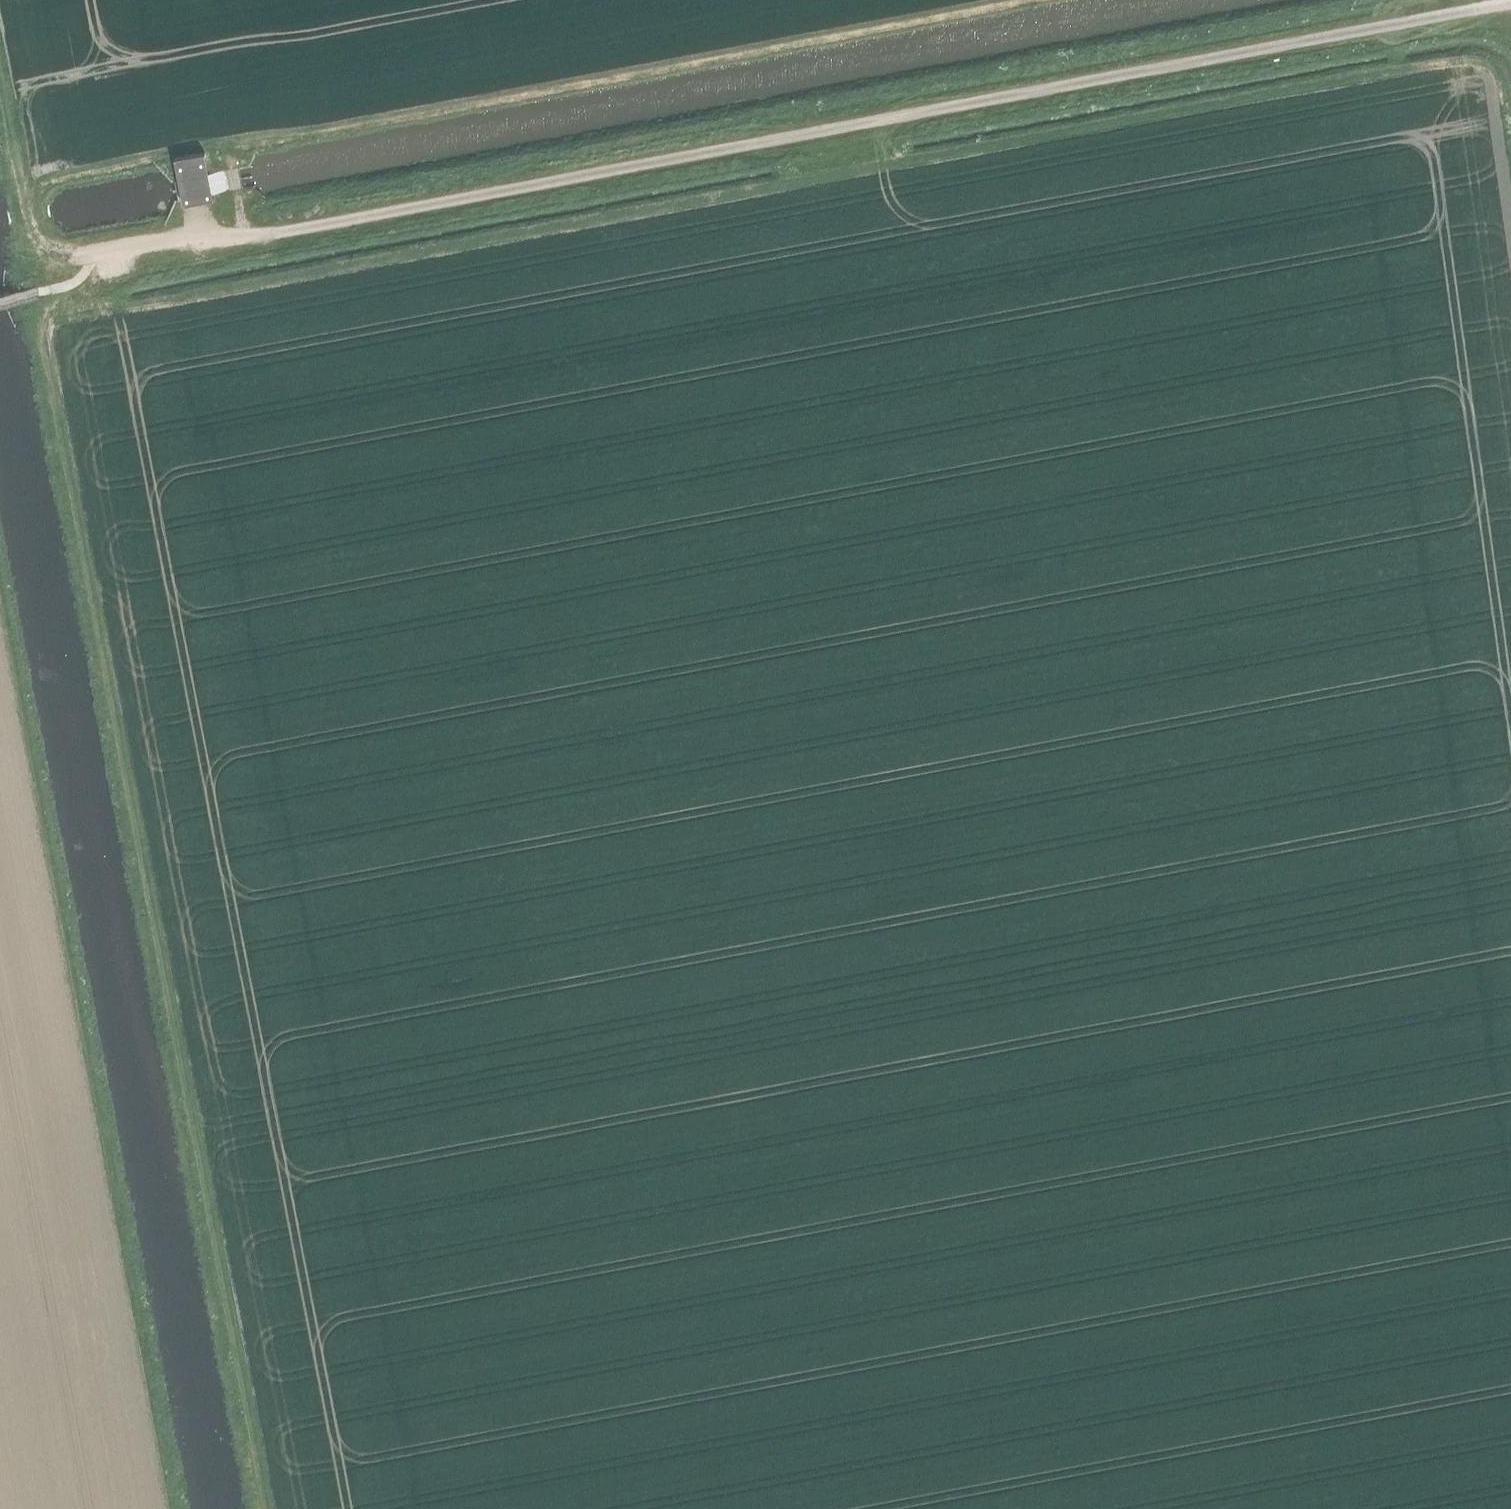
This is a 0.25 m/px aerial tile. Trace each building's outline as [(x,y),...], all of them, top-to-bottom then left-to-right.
[(206,150),(179,155),(188,195),(213,192),(206,150)]
